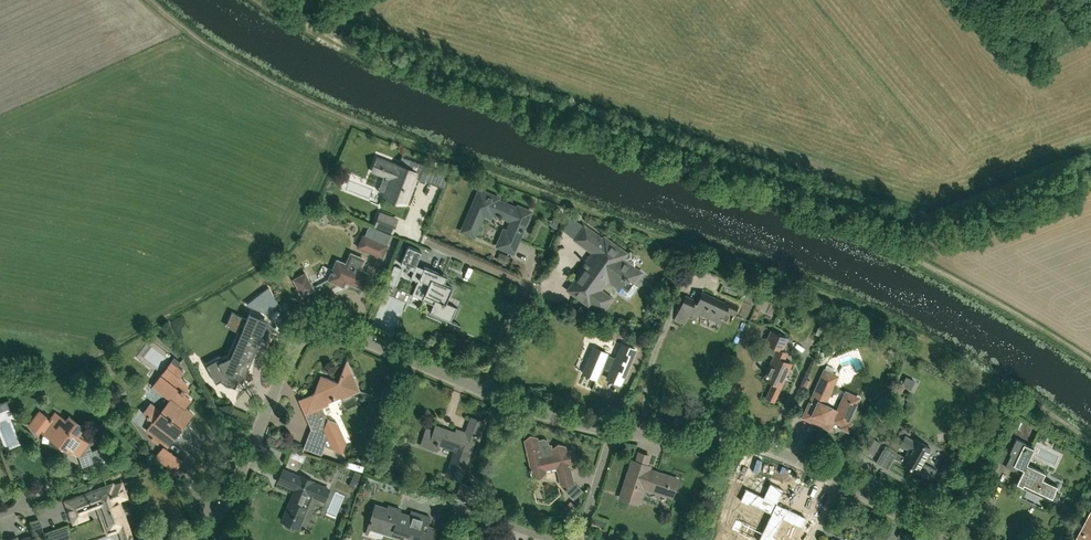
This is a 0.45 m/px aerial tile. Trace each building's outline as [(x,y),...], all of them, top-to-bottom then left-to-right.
[(377,158),(372,169),(379,171),(391,176),(384,195),(405,202),(414,176),(434,183),(439,170),(423,164),(409,159),(406,167),(396,164),(396,165),(383,160),(377,158)] [(523,228),(530,211),(518,206),(517,207),(498,199),(498,197),(479,188),(460,230),(473,236),(477,228),(483,213),(490,216),(492,211),(497,213),(496,215),(500,217),(501,216),(511,220),(506,231),(504,230),(497,246),(512,253),(523,228)] [(375,226),(388,231),(392,232),(397,219),(387,215),(380,212),(375,226)] [(633,283),(640,272),(620,258),(624,253),(612,245),(608,249),(601,244),(604,240),(584,226),(574,239),(589,249),(592,251),(583,263),(585,265),(568,290),(587,304),(589,302),(601,311),(610,298),(598,289),(606,278),(620,288),(618,291),(626,296),(630,296),(637,286),(633,283)] [(387,245),(373,239),(363,235),(358,247),(382,257),(387,245)] [(447,276),(446,276),(424,266),(424,267),(416,264),(421,251),(408,246),(401,264),(414,269),(410,278),(428,285),(422,299),(434,304),(430,312),(429,312),(450,321),(456,308),(457,308),(457,307),(446,302),(446,301),(445,301),(451,289),(452,287),(444,284),(447,276)] [(333,274),(330,281),(341,285),(343,281),(362,289),(369,273),(358,268),(362,257),(350,253),(346,263),(337,259),(331,273),(333,274)] [(394,265),(387,283),(394,286),(402,268),(394,265)] [(305,273),(294,279),(302,296),(314,289),(305,273)] [(685,296),(679,309),(674,320),(684,324),(689,313),(696,317),(698,313),(719,322),(725,310),(733,314),(737,305),(702,290),(697,302),(685,296)] [(389,294),(377,321),(397,329),(408,302),(389,294)] [(207,365),(206,363),(205,363),(216,383),(217,383),(216,381),(220,379),(221,380),(221,382),(235,387),(239,379),(246,363),(242,361),(247,351),(250,352),(262,324),(247,318),(231,356),(230,356),(230,357),(219,362),(218,359),(207,365)] [(765,344),(776,350),(763,379),(773,383),(767,397),(774,401),(790,364),(781,360),(785,352),(783,351),(789,338),(771,330),(765,344)] [(622,384),(635,349),(621,343),(615,358),(606,355),(607,352),(593,347),(583,374),(597,379),(602,365),(611,368),(607,378),(622,384)] [(318,391),(312,394),(313,396),(300,402),(306,414),(307,414),(314,430),(312,431),(309,439),(307,438),(307,439),(342,453),(346,443),(337,422),(327,419),(322,407),(325,406),(327,400),(338,395),(344,398),(360,391),(349,366),(345,365),(338,382),(325,377),(319,380),(316,387),(318,391)] [(826,365),(803,416),(829,428),(833,420),(841,423),(839,427),(848,431),(852,422),(848,421),(856,403),(844,397),(838,409),(825,403),(838,375),(832,373),(834,369),(826,365)] [(176,438),(177,438),(179,439),(181,438),(182,435),(181,433),(180,432),(194,414),(185,407),(192,399),(186,395),(189,391),(186,389),(189,384),(180,378),(184,372),(177,367),(167,380),(162,376),(154,386),(171,399),(147,430),(154,436),(153,438),(154,441),(156,442),(159,442),(161,440),(169,446),(176,438)] [(913,390),(917,381),(906,377),(902,385),(913,390)] [(69,416),(65,420),(55,412),(51,418),(50,417),(49,417),(44,413),(43,414),(39,411),(28,425),(38,433),(41,428),(51,435),(50,445),(59,451),(64,445),(79,456),(88,444),(86,442),(86,441),(87,441),(87,440),(87,439),(86,438),(86,437),(86,436),(85,435),(84,435),(83,435),(82,434),(81,434),(80,435),(79,435),(78,436),(77,436),(84,427),(69,416)] [(478,437),(483,423),(470,419),(465,433),(458,431),(457,434),(437,428),(435,431),(428,429),(422,446),(435,450),(436,445),(438,445),(439,443),(456,449),(448,475),(460,479),(474,436),(478,437)] [(543,438),(538,439),(538,438),(530,435),(524,440),(532,476),(540,478),(545,473),(545,470),(556,468),(560,484),(567,486),(574,481),(570,464),(571,463),(568,450),(567,451),(566,446),(558,444),(553,448),(552,444),(549,445),(548,439),(543,438)] [(930,479),(936,469),(923,462),(930,449),(915,440),(914,442),(905,437),(900,445),(909,450),(905,457),(886,446),(876,462),(888,468),(894,458),(930,479)] [(874,454),(881,442),(874,438),(867,451),(874,454)] [(1015,466),(1023,469),(1016,483),(1050,499),(1057,486),(1042,479),(1045,472),(1027,464),(1034,448),(1025,444),(1026,443),(1016,439),(1010,452),(1011,453),(1005,466),(1013,470),(1015,466)] [(98,469),(112,464),(102,447),(92,451),(98,469)] [(167,448),(160,458),(171,466),(168,471),(174,475),(177,470),(166,462),(173,452),(167,448)] [(671,496),(677,479),(648,470),(649,467),(632,461),(620,497),(637,503),(643,487),(671,496)] [(282,521),(285,522),(284,525),(285,527),(293,530),(295,529),(296,527),(300,528),(308,508),(302,505),(307,493),(324,500),(328,489),(311,482),(312,480),(301,475),(300,477),(283,470),(278,481),(296,488),(282,521)] [(359,488),(364,473),(357,471),(353,486),(359,488)] [(740,501),(749,505),(750,503),(771,513),(758,539),(775,539),(777,536),(775,535),(783,519),(801,528),(806,517),(785,507),(786,506),(779,503),(779,504),(777,503),(784,489),(770,483),(763,497),(746,488),(740,501)] [(113,531),(122,528),(124,527),(127,535),(130,534),(117,498),(125,495),(121,484),(113,487),(112,485),(66,502),(73,523),(87,518),(84,511),(97,506),(103,522),(109,520),(113,531)] [(400,514),(392,511),(393,510),(375,504),(368,526),(384,531),(384,534),(392,536),(394,531),(410,536),(409,538),(416,539),(434,539),(437,529),(427,526),(430,517),(411,511),(409,517),(400,514)] [(574,516),(579,511),(570,504),(566,509),(574,516)] [(1079,539),(1090,539),(1090,517),(1079,539)] [(734,518),(729,528),(737,532),(742,522),(734,518)] [(40,520),(32,523),(36,535),(44,532),(40,520)]
